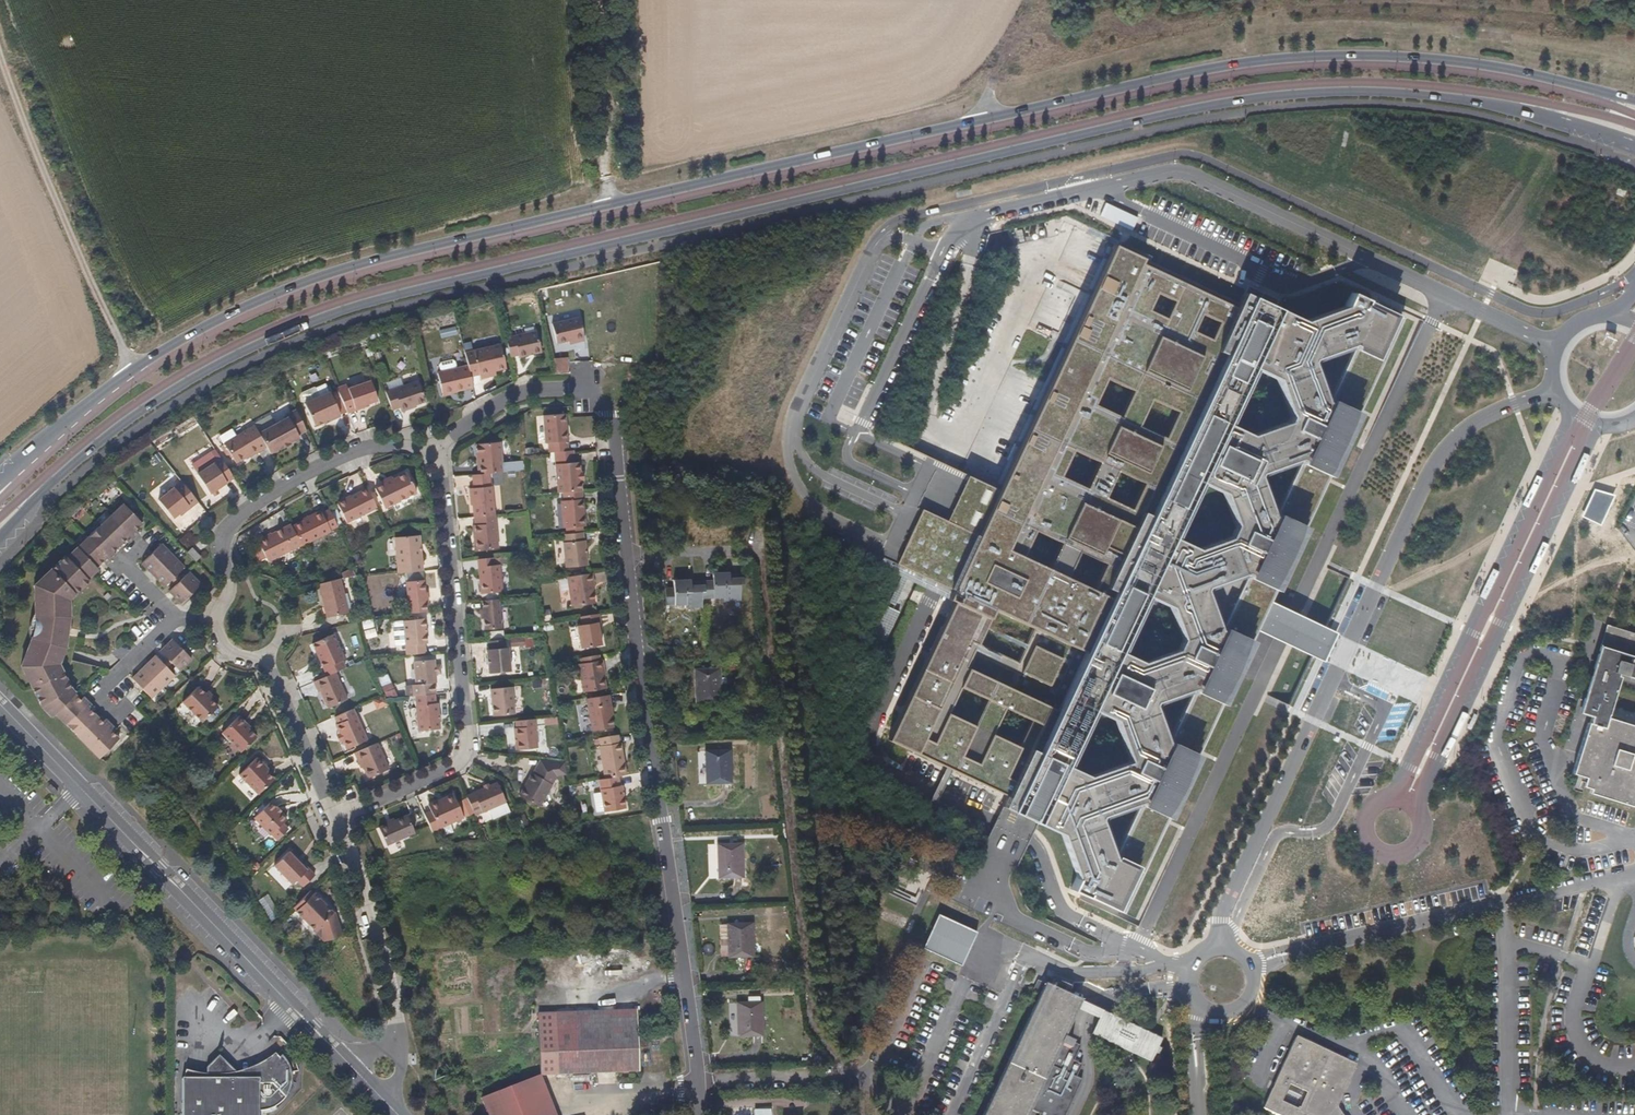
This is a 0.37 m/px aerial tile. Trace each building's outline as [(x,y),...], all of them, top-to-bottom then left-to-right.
[(1233,318),(1108,261),(1001,491),(983,482),(969,475),(947,520),(922,509),(912,528),(896,564),(936,583),(965,596),(899,746),(912,752),(947,769),(997,792),(999,793),(995,804),(1016,814),(1048,832),(1065,879),(1098,895),(1127,837),(1101,822),(1117,788),(1153,803),(1180,746),(1147,728),(1174,675),(1208,691),(1237,635),(1204,616),(1216,592),(1230,565),(1259,577),(1289,517),(1259,504),(1285,452),(1315,464),(1346,404),(1315,391),(1341,339),(1372,352),(1393,310),(1358,295),(1359,291),(1354,289),(1340,320),(1297,335),(1238,308),(1233,318)] [(568,342),(570,346),(583,342),(578,318),(551,325),(556,345),(568,342)] [(511,339),(517,361),(539,355),(534,333),(511,339)] [(504,367),(498,342),(473,349),(479,378),(494,375),(493,371),(504,367)] [(479,378),(473,349),(464,351),(467,365),(468,370),(471,381),(479,378)] [(378,360),(385,358),(383,351),(376,353),(378,360)] [(554,357),(555,369),(566,369),(566,356),(554,357)] [(468,370),(467,365),(438,373),(438,376),(442,393),(455,389),(472,385),(471,381),(468,370)] [(347,388),(355,411),(364,408),(363,406),(377,401),(370,381),(347,388)] [(417,403),(411,382),(385,390),(392,411),(401,408),(403,408),(409,406),(417,403)] [(300,401),(310,422),(319,418),(336,410),(327,389),(300,401)] [(298,434),(301,432),(303,431),(305,431),(293,405),(285,410),(285,413),(256,428),(265,445),(269,452),(296,438),(299,436),(298,434)] [(336,410),(319,418),(321,421),(338,414),(336,410)] [(565,451),(563,414),(541,415),(543,442),(547,441),(548,452),(554,452),(557,451),(565,451)] [(256,428),(252,421),(222,438),(233,457),(243,451),(247,449),(249,453),(265,445),(256,428)] [(522,469),(521,459),(500,461),(499,440),(479,441),(482,472),(492,471),(522,469)] [(578,470),(576,450),(565,451),(557,451),(554,452),(558,492),(560,492),(580,491),(579,477),(578,470)] [(208,493),(233,477),(219,456),(195,472),(208,493)] [(497,513),(496,484),(493,484),(492,471),(482,472),(475,472),(476,486),(473,486),(475,515),(497,513)] [(376,488),(385,506),(418,490),(408,472),(385,483),(384,484),(376,488)] [(384,484),(385,483),(393,479),(392,475),(382,480),(384,484)] [(180,480),(172,489),(157,504),(172,520),(178,515),(181,518),(183,516),(198,501),(180,480)] [(378,507),(369,488),(338,503),(348,523),(378,507)] [(585,527),(581,491),(580,491),(560,492),(565,529),(567,529),(568,533),(574,533),(582,531),(582,527),(585,527)] [(129,515),(109,495),(97,507),(122,532),(129,524),(125,520),(129,515)] [(331,527),(337,523),(328,505),(292,524),(301,542),(302,545),(331,530),(331,527)] [(122,532),(97,507),(86,517),(107,539),(113,533),(116,537),(122,532)] [(107,539),(86,517),(74,529),(99,554),(105,548),(102,544),(107,539)] [(474,524),(475,549),(499,548),(498,517),(475,518),(475,523),(474,524)] [(292,524),(291,521),(258,537),(268,557),(301,542),(292,524)] [(99,554),(74,529),(64,539),(86,560),(91,555),(95,559),(99,554)] [(588,562),(585,531),(582,531),(574,533),(568,533),(562,534),(566,565),(588,562)] [(420,569),(417,535),(391,538),(395,571),(420,569)] [(175,560),(150,536),(130,556),(154,580),(160,574),(161,573),(175,560)] [(53,665),(60,596),(82,574),(79,571),(88,563),(86,560),(64,539),(55,548),(53,546),(24,576),(27,591),(28,602),(28,612),(28,625),(26,637),(22,649),(16,661),(34,699),(33,701),(47,716),(51,713),(71,693),(71,692),(73,691),(53,665)] [(475,559),(477,593),(502,592),(501,562),(494,562),(494,559),(475,559)] [(192,577),(178,564),(171,571),(164,578),(157,585),(171,599),(192,577)] [(164,578),(171,571),(167,567),(161,573),(160,574),(164,578)] [(352,574),(350,567),(341,572),(341,577),(352,574)] [(689,576),(672,576),(673,603),(684,603),(684,607),(702,606),(702,598),(741,598),(740,575),(729,575),(728,569),(712,569),(712,580),(689,581),(689,576)] [(420,589),(419,576),(401,577),(405,612),(422,611),(420,590),(420,589)] [(348,609),(338,577),(318,581),(317,581),(326,615),(348,609)] [(600,614),(598,601),(593,602),(592,591),(591,584),(567,587),(572,618),(582,617),(600,614)] [(502,626),(500,597),(482,598),(484,617),(485,627),(502,626)] [(600,614),(582,617),(583,623),(578,624),(582,648),(604,645),(600,614)] [(427,642),(425,618),(393,620),(395,643),(405,643),(406,653),(425,651),(424,643),(427,642)] [(1590,659),(1597,662),(1608,627),(1625,632),(1624,635),(1626,635),(1627,632),(1608,626),(1590,659)] [(1624,635),(1625,632),(1608,627),(1597,662),(1614,667),(1612,672),(1626,676),(1634,679),(1634,638),(1624,635)] [(344,654),(333,630),(310,640),(325,673),(334,669),(345,665),(341,657),(344,654)] [(172,674),(165,667),(170,663),(177,671),(190,658),(171,638),(158,650),(164,657),(160,662),(153,656),(130,677),(149,697),(172,674)] [(511,671),(508,643),(506,643),(505,639),(490,641),(490,644),(489,646),(485,646),(488,673),(511,671)] [(600,677),(599,669),(605,668),(603,659),(600,660),(600,656),(576,660),(576,663),(576,666),(581,693),(605,689),(603,677),(600,677)] [(435,658),(413,659),(416,682),(435,681),(437,681),(435,658)] [(1597,662),(1580,713),(1590,716),(1591,713),(1588,712),(1591,702),(1591,701),(1591,699),(1600,702),(1600,703),(1603,704),(1600,714),(1598,721),(1604,723),(1606,717),(1618,680),(1619,677),(1617,676),(1617,674),(1612,672),(1614,667),(1597,662)] [(334,669),(325,673),(310,679),(317,692),(319,691),(327,707),(347,698),(334,669)] [(1626,676),(1617,674),(1617,676),(1619,677),(1618,680),(1634,686),(1634,679),(1626,676)] [(719,677),(697,677),(698,711),(721,710),(719,677)] [(416,682),(411,683),(414,707),(435,705),(434,693),(436,693),(435,681),(416,682)] [(181,698),(201,718),(217,702),(197,682),(181,698)] [(493,716),(516,714),(513,685),(490,687),(493,716)] [(60,723),(85,698),(80,692),(76,696),(71,693),(51,713),(60,723)] [(609,712),(613,711),(611,696),(587,700),(592,732),(612,729),(610,719),(609,712)] [(74,736),(95,716),(87,708),(91,705),(85,698),(60,723),(74,736)] [(1632,808),(1634,796),(1634,726),(1606,717),(1604,723),(1598,721),(1600,714),(1603,704),(1600,703),(1600,702),(1591,699),(1591,701),(1591,702),(1588,712),(1592,713),(1589,723),(1587,723),(1571,774),(1587,779),(1585,783),(1583,783),(1581,787),(1589,790),(1588,794),(1632,808)] [(414,707),(416,732),(440,731),(437,705),(435,705),(414,707)] [(365,738),(352,708),(335,715),(338,721),(334,722),(338,731),(339,735),(341,738),(345,747),(365,738)] [(85,748),(108,724),(98,714),(95,717),(95,716),(74,736),(85,748)] [(237,716),(222,732),(230,740),(230,746),(235,752),(239,750),(241,753),(254,739),(246,731),(249,728),(237,716)] [(534,748),(531,719),(513,720),(514,727),(511,730),(513,750),(534,748)] [(96,759),(117,738),(111,732),(114,730),(108,724),(85,748),(96,759)] [(627,776),(621,746),(619,746),(618,737),(597,740),(599,749),(597,750),(603,780),(620,777),(627,776)] [(390,769),(378,741),(352,753),(356,761),(359,760),(363,767),(368,778),(390,769)] [(237,771),(256,791),(272,776),(266,770),(269,768),(255,753),(237,771)] [(733,756),(708,758),(710,791),(735,789),(733,756)] [(563,763),(538,760),(518,796),(539,807),(554,779),(565,778),(563,763)] [(625,811),(620,777),(603,780),(597,782),(602,815),(625,811)] [(474,816),(493,808),(495,813),(507,808),(505,803),(495,782),(489,785),(483,787),(471,793),(465,795),(474,816)] [(465,820),(454,795),(443,800),(445,804),(439,806),(437,802),(427,807),(430,813),(423,816),(431,835),(465,820)] [(270,838),(275,843),(288,830),(282,823),(286,818),(281,813),(283,811),(278,807),(275,807),(270,802),(252,821),(268,837),(270,838)] [(378,832),(385,848),(415,835),(407,818),(394,824),(389,827),(386,828),(378,832)] [(384,823),(386,828),(389,827),(394,824),(392,820),(384,823)] [(747,848),(720,850),(722,882),(749,881),(747,848)] [(305,869),(289,851),(276,864),(293,881),(296,878),(303,885),(314,874),(307,867),(305,869)] [(340,936),(333,911),(331,912),(312,892),(294,910),(313,929),(312,930),(318,937),(315,940),(318,942),(340,936)] [(755,928),(729,930),(730,963),(756,962),(755,928)] [(1038,999),(1043,989),(1033,985),(1030,995),(1038,999)] [(1082,1083),(1075,1081),(1081,1068),(1073,1065),(1079,1049),(1063,1042),(1079,1005),(1043,989),(1021,1032),(983,1114),(1030,1114),(1033,1114),(1067,1114),(1082,1083)] [(1101,1014),(1079,1005),(1076,1012),(1098,1022),(1091,1037),(1123,1051),(1151,1064),(1161,1041),(1101,1014)] [(766,1060),(764,1011),(737,1012),(739,1060),(766,1060)] [(540,1017),(542,1077),(639,1073),(636,1013),(540,1017)] [(1262,1108),(1262,1112),(1269,1114),(1341,1114),(1339,1109),(1358,1066),(1356,1065),(1295,1037),(1262,1108)] [(264,1071),(277,1058),(274,1054),(258,1065),(248,1069),(235,1073),(240,1078),(262,1078),(264,1071)] [(181,1114),(259,1114),(268,1113),(273,1111),(271,1109),(282,1101),(287,1094),(289,1087),(290,1078),(290,1076),(289,1067),(285,1060),(281,1055),(277,1058),(264,1071),(262,1078),(240,1078),(235,1073),(223,1060),(218,1056),(205,1068),(205,1074),(205,1078),(182,1078),(181,1102),(181,1114)] [(205,1078),(205,1074),(185,1070),(182,1078),(205,1078)] [(487,1114),(553,1114),(540,1079),(482,1100),(487,1114)]
